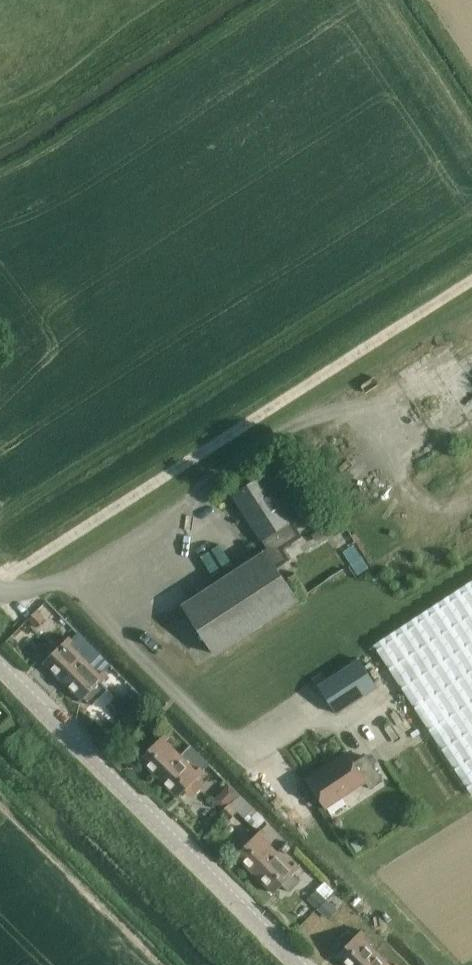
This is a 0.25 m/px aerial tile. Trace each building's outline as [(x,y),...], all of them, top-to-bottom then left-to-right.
[(290,560),(281,548),(301,535),(262,476),(232,495),(268,550),(266,551),(265,551),(182,605),(215,655),(298,601),(277,568),(290,560)] [(373,645),(471,794),(471,579),(442,599),(373,645)] [(36,626),(44,618),(36,610),(28,618),(36,626)] [(68,637),(43,663),(62,681),(72,671),(85,659),(85,658),(84,658),(92,650),(78,636),(73,641),(68,637)] [(72,671),(62,681),(82,701),(84,699),(91,706),(108,689),(100,682),(107,675),(104,672),(110,665),(94,648),(92,650),(84,658),(85,658),(85,659),(72,671)] [(348,713),(367,700),(364,695),(377,687),(359,659),(318,685),(336,713),(344,708),(348,713)] [(119,694),(111,702),(116,707),(124,715),(129,711),(133,707),(142,698),(142,697),(141,696),(135,689),(132,687),(122,697),(119,694)] [(141,714),(133,707),(124,715),(132,723),(141,714)] [(165,732),(139,758),(158,777),(181,754),(167,740),(170,737),(165,732)] [(181,754),(158,777),(159,778),(178,797),(185,790),(197,778),(204,771),(202,770),(209,764),(190,745),(181,754)] [(354,762),(348,753),(307,781),(325,808),(365,782),(370,789),(383,780),(366,754),(354,762)] [(230,785),(221,794),(222,795),(223,796),(230,803),(239,794),(231,786),(230,785)] [(226,817),(215,825),(220,831),(231,822),(229,820),(239,811),(257,830),(265,821),(266,820),(258,811),(257,812),(255,809),(239,794),(230,803),(221,812),(226,817)] [(215,811),(204,822),(207,826),(219,815),(215,811)] [(261,829),(235,855),(254,874),(278,851),(263,837),(266,834),(261,829)] [(361,836),(350,843),(356,852),(367,845),(361,836)] [(278,851),(254,874),(274,893),(282,885),(289,892),(300,882),(293,874),(300,867),(295,862),(292,865),(278,851)] [(317,889),(308,899),(309,900),(318,908),(327,899),(320,891),(319,891),(317,889)] [(327,899),(318,908),(325,916),(335,907),(327,898),(327,899)] [(336,955),(345,964),(365,964),(378,952),(364,937),(366,935),(361,930),(354,937),(346,945),(336,955)] [(350,932),(341,941),(346,945),(354,937),(350,932)] [(365,964),(391,964),(380,953),(378,952),(365,964)]
